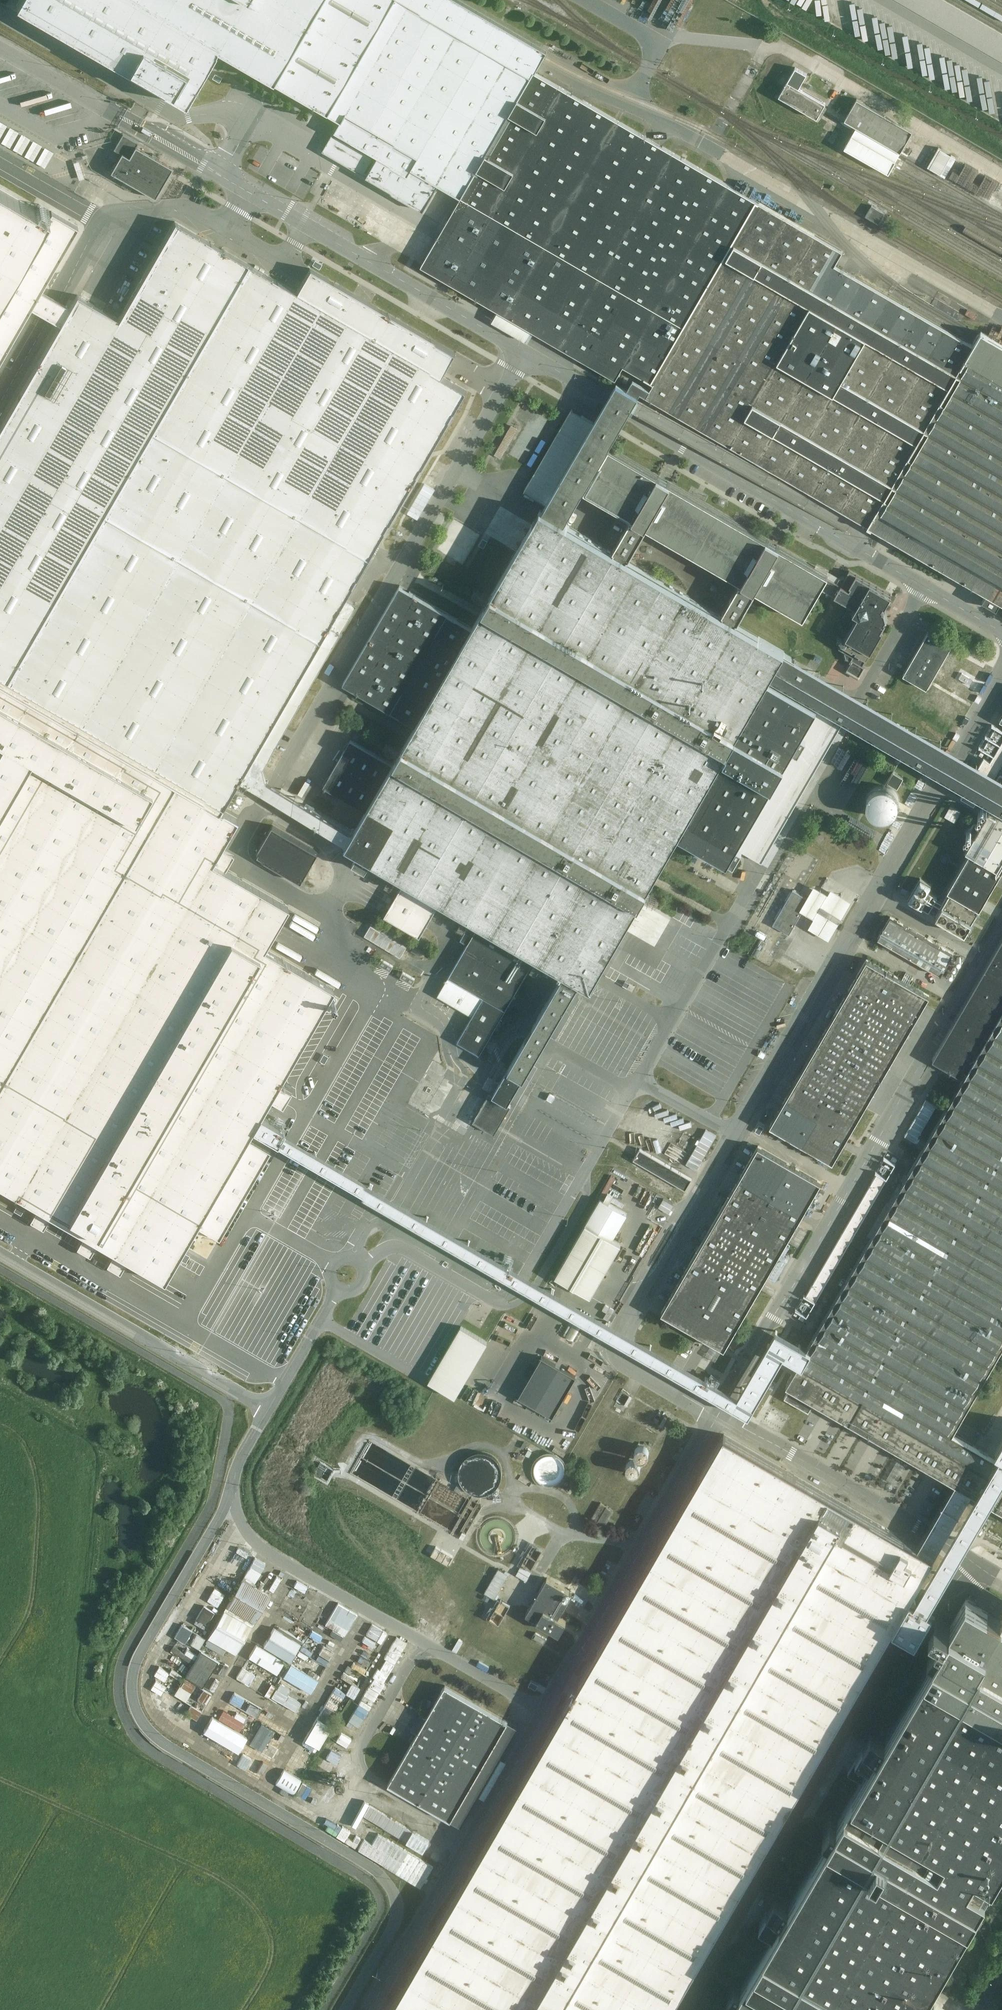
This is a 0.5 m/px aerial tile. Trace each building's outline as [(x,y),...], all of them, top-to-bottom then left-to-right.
[(17,8),(188,106),(219,51),(273,81),(338,118),(332,128),(409,172),(414,166),(462,193),(535,75),(403,0),(21,0),(17,8)] [(535,75),(540,68),(546,59),(552,48),(470,0),(403,0),(535,75)] [(857,18),(862,39),(925,76),(930,75),(929,71),(932,70),(923,65),(922,61),(926,55),(921,56),(920,50),(922,50),(918,47),(917,50),(911,51),(909,43),(910,40),(908,39),(905,27),(899,28),(897,20),(888,22),(876,15),(877,19),(861,10),(860,7),(852,9),(849,13),(857,18)] [(797,81),(804,69),(793,63),(786,75),(797,81)] [(771,84),(778,71),(766,64),(759,77),(771,84)] [(656,383),(760,198),(540,68),(535,75),(462,193),(451,212),(440,232),(423,264),(499,309),(493,320),(528,339),(534,330),(618,378),(625,365),(656,383)] [(821,103),(782,81),(774,97),(812,119),(821,103)] [(913,134),(861,103),(849,121),(861,128),(848,150),(889,174),(892,169),(900,156),(913,134)] [(45,167),(54,152),(0,121),(0,141),(45,167)] [(123,153),(112,172),(156,197),(173,168),(137,147),(140,141),(125,132),(115,149),(123,153)] [(957,155),(939,145),(927,166),(946,176),(957,155)] [(0,187),(0,296),(47,214),(0,187)] [(760,198),(656,383),(652,389),(649,396),(870,526),(976,341),(840,262),(847,249),(760,198)] [(885,214),(872,206),(866,215),(879,223),(885,214)] [(47,214),(0,296),(0,358),(30,307),(40,289),(77,225),(50,209),(47,214)] [(173,775),(224,805),(238,780),(245,768),(465,386),(447,375),(303,291),(177,219),(124,310),(82,286),(70,307),(60,324),(0,428),(0,677),(173,775)] [(315,270),(303,291),(447,375),(460,353),(315,270)] [(40,289),(30,307),(60,324),(70,307),(40,289)] [(870,526),(868,527),(1001,605),(1001,341),(984,330),(980,336),(976,341),(870,526)] [(593,423),(542,510),(568,525),(588,492),(613,449),(622,434),(626,427),(627,424),(633,414),(640,402),(644,396),(645,394),(649,396),(652,389),(634,378),(629,388),(618,381),(607,399),(601,409),(600,412),(596,419),(593,423)] [(518,419),(526,423),(509,455),(526,463),(550,417),(526,404),(518,419)] [(542,510),(593,423),(571,411),(521,498),(542,510)] [(502,458),(519,428),(511,424),(494,454),(502,458)] [(613,449),(588,492),(636,520),(617,553),(632,562),(651,528),(748,583),(728,617),(744,626),(762,593),(804,617),(829,574),(664,479),(613,449)] [(464,566),(491,518),(464,502),(437,550),(464,566)] [(568,525),(542,510),(473,627),(402,586),(344,685),(415,726),(392,764),(351,740),(324,787),(365,811),(354,830),(346,842),(360,850),(355,860),(367,867),(373,858),(408,878),(386,916),(421,936),(444,897),(480,918),(469,938),(475,941),(442,997),(477,1018),(464,1040),(480,1049),(537,952),(568,970),(495,1096),(479,1123),(498,1135),(513,1109),(509,1106),(583,979),(592,984),(680,832),(733,863),(740,851),(734,848),(817,705),(769,678),(785,650),(744,626),(728,617),(632,562),(617,553),(581,532),(568,525)] [(844,651),(848,653),(848,659),(854,663),(850,670),(863,678),(891,623),(889,610),(896,598),(853,574),(839,597),(860,609),(858,614),(864,618),(844,651)] [(931,689),(937,679),(955,649),(957,646),(934,632),(908,675),(931,689)] [(959,749),(864,695),(785,650),(769,678),(847,723),(943,778),(996,808),(1001,811),(1001,774),(959,749)] [(173,775),(0,677),(0,1071),(173,775)] [(267,796),(346,842),(354,830),(273,784),(245,768),(238,780),(267,796)] [(892,770),(886,780),(898,788),(904,778),(892,770)] [(173,775),(0,1071),(0,1191),(32,1208),(48,1217),(82,1236),(98,1245),(117,1256),(131,1264),(169,1285),(200,1233),(219,1244),(271,1156),(250,1144),(259,1129),(265,1118),(279,1094),(289,1077),(336,994),(339,989),(269,948),(293,906),(212,859),(239,813),(224,805),(173,775)] [(888,818),(892,816),(895,814),(897,811),(899,807),(899,803),(899,799),(897,796),(895,793),(892,790),(889,788),(885,787),(881,788),(877,789),(874,791),(871,794),(869,797),(868,801),(868,805),(869,808),(871,812),(873,815),(877,817),(880,818),(884,819),(888,818)] [(996,808),(943,900),(928,891),(932,884),(921,877),(909,898),(929,910),(933,902),(939,905),(934,915),(967,934),(1001,873),(1001,797),(996,808)] [(304,883),(321,853),(274,827),(257,856),(304,883)] [(930,870),(938,850),(926,845),(917,865),(930,870)] [(793,888),(772,923),(790,932),(803,910),(813,915),(808,925),(829,936),(838,920),(818,908),(821,903),(841,915),(851,899),(831,887),(827,892),(814,884),(807,896),(793,888)] [(953,950),(890,913),(877,936),(940,973),(953,950)] [(936,1064),(962,1079),(805,1349),(796,1366),(785,1384),(790,1388),(783,1398),(808,1413),(814,1403),(958,1486),(947,1505),(951,1508),(963,1488),(983,1454),(950,1434),(999,1352),(1001,1353),(1001,949),(936,1064)] [(928,992),(866,955),(767,1123),(831,1161),(928,992)] [(321,1061),(315,1072),(321,1075),(327,1065),(321,1061)] [(279,1094),(290,1101),(294,1092),(299,1083),(289,1077),(279,1094)] [(923,1098),(907,1137),(919,1142),(936,1104),(923,1098)] [(776,1354),(796,1366),(805,1349),(771,1329),(736,1388),(265,1118),(259,1129),(276,1139),(747,1406),(776,1354)] [(823,1181),(758,1143),(660,1311),(724,1349),(823,1181)] [(641,1150),(634,1162),(684,1191),(691,1179),(641,1150)] [(795,1309),(810,1317),(884,1176),(874,1170),(806,1300),(801,1297),(795,1309)] [(601,1199),(555,1278),(591,1298),(622,1245),(613,1240),(627,1214),(601,1199)] [(39,1231),(48,1217),(32,1208),(23,1222),(39,1231)] [(89,1259),(98,1245),(82,1236),(73,1250),(89,1259)] [(124,1278),(131,1264),(117,1256),(109,1270),(124,1278)] [(573,1316),(565,1335),(577,1340),(585,1321),(573,1316)] [(461,1324),(429,1379),(457,1395),(489,1341),(461,1324)] [(545,1355),(522,1395),(535,1402),(555,1414),(578,1375),(545,1355)] [(392,2009),(672,2009),(938,1553),(942,1546),(949,1534),(961,1514),(951,1508),(947,1505),(935,1526),(928,1537),(924,1545),(787,1465),(728,1431),(392,2009)] [(476,1452),(470,1455),(465,1459),(461,1465),(460,1471),(460,1478),(463,1484),(468,1489),(474,1492),(481,1493),(487,1491),(493,1488),(497,1483),(500,1477),(500,1470),(498,1464),(495,1458),(489,1454),(483,1452),(476,1452)] [(545,1453),(540,1455),(536,1459),(533,1463),(532,1469),(532,1474),(535,1479),(539,1483),(544,1486),(549,1486),(555,1485),(559,1482),(563,1478),(565,1473),(565,1468),(564,1463),(561,1458),(556,1455),(551,1453),(545,1453)] [(983,1454),(963,1488),(951,1508),(961,1514),(972,1494),(1001,1511),(1001,1465),(983,1454)] [(336,1469),(320,1460),(313,1473),(328,1481),(336,1469)] [(604,1524),(612,1509),(599,1501),(595,1508),(591,1506),(586,1514),(604,1524)] [(495,1518),(489,1520),(485,1523),(482,1529),(480,1534),(481,1540),(483,1546),(488,1550),(493,1553),(499,1553),(505,1552),(510,1549),(514,1545),(516,1539),(516,1533),(515,1528),(511,1523),(506,1519),(501,1518),(495,1518)] [(532,1567),(542,1546),(530,1540),(520,1562),(532,1567)] [(454,1556),(435,1545),(429,1555),(447,1566),(454,1556)] [(234,1651),(250,1621),(255,1623),(270,1593),(254,1585),(266,1562),(251,1554),(204,1643),(224,1653),(227,1648),(234,1651)] [(272,1566),(265,1577),(263,1576),(257,1586),(266,1590),(278,1569),(272,1566)] [(496,1566),(484,1591),(495,1596),(507,1572),(496,1566)] [(566,1589),(547,1578),(526,1613),(560,1633),(567,1621),(552,1612),(566,1589)] [(966,1581),(951,1606),(934,1597),(927,1609),(943,1617),(824,1824),(836,1831),(731,2009),(950,2009),(936,2002),(986,1918),(977,1913),(984,1901),(978,1898),(1001,1856),(1001,1602),(966,1581)] [(207,1624),(224,1591),(212,1585),(195,1618),(207,1624)] [(500,1623),(509,1603),(496,1596),(486,1616),(500,1623)] [(336,1601),(325,1624),(347,1634),(358,1611),(336,1601)] [(365,1632),(382,1642),(388,1632),(371,1622),(365,1632)] [(179,1651),(195,1657),(204,1634),(179,1624),(174,1636),(183,1640),(179,1651)] [(280,1676),(313,1691),(333,1648),(324,1644),(319,1654),(324,1656),(323,1660),(303,1651),(304,1647),(300,1645),(302,1640),(270,1625),(261,1645),(254,1642),(247,1657),(273,1669),(268,1678),(240,1665),(234,1678),(271,1696),(280,1676)] [(361,1727),(406,1641),(395,1635),(350,1721),(361,1727)] [(364,1635),(356,1647),(365,1653),(373,1641),(364,1635)] [(199,1648),(181,1682),(157,1670),(152,1679),(162,1684),(154,1698),(172,1707),(170,1712),(182,1719),(185,1712),(197,1719),(202,1709),(186,1701),(196,1682),(205,1686),(219,1659),(199,1648)] [(174,1665),(183,1671),(189,1662),(180,1656),(174,1665)] [(218,1671),(223,1675),(230,1666),(225,1662),(218,1671)] [(216,1690),(220,1679),(214,1677),(210,1688),(216,1690)] [(346,1692),(334,1686),(325,1702),(342,1711),(351,1695),(355,1697),(360,1688),(351,1683),(346,1692)] [(450,1684),(391,1784),(463,1827),(524,1726),(450,1684)] [(205,1702),(211,1693),(203,1688),(197,1697),(205,1702)] [(213,1737),(207,1747),(258,1779),(269,1760),(270,1761),(289,1730),(270,1719),(273,1714),(249,1700),(244,1708),(228,1698),(216,1718),(209,1714),(200,1729),(213,1737)] [(314,1715),(301,1737),(319,1748),(332,1725),(314,1715)] [(286,1763),(301,1771),(306,1762),(291,1754),(286,1763)] [(280,1767),(273,1783),(295,1792),(302,1776),(280,1767)] [(367,1804),(362,1815),(406,1838),(411,1827),(367,1804)] [(356,1849),(421,1886),(434,1864),(368,1828),(356,1849)]
